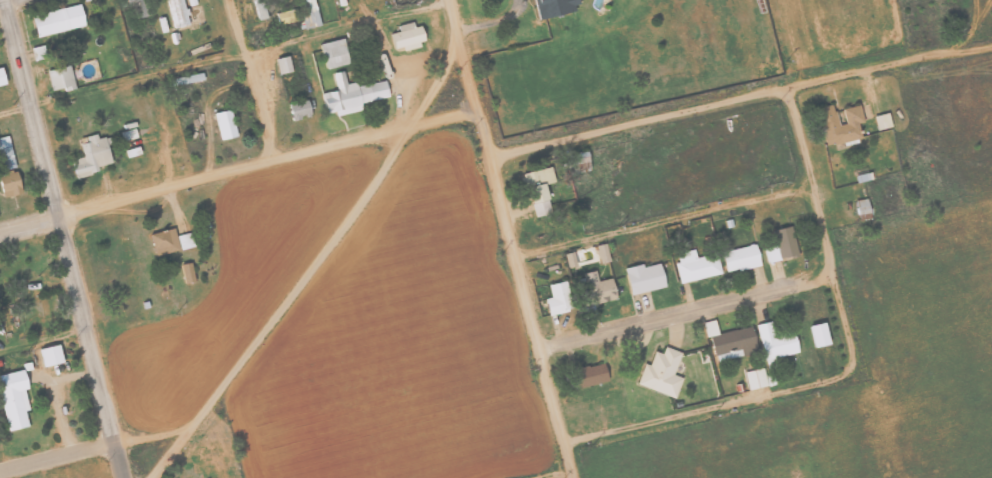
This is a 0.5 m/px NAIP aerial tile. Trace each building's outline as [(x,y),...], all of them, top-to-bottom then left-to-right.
[(149,15),(145,0),(124,0),(126,7),(137,4),(140,17),(149,15)] [(183,0),(167,0),(173,28),(188,24),(183,0)] [(258,20),(267,18),(263,0),(253,0),(258,20)] [(305,29),(320,25),(314,0),(298,0),(305,29)] [(538,19),(573,10),(572,5),(577,4),(576,0),(533,0),(538,19)] [(30,16),(36,37),(84,25),(79,4),(30,16)] [(275,13),(278,25),(297,22),(294,9),(275,13)] [(402,49),(424,45),(419,22),(397,26),(398,32),(390,33),(393,49),(401,47),(402,49)] [(320,42),(324,68),(347,65),(344,39),(320,42)] [(291,72),(288,56),(275,58),(278,74),(291,72)] [(64,88),(65,91),(75,89),(69,65),(46,70),(51,91),(64,88)] [(384,80),(356,86),(355,82),(346,84),(343,71),(333,73),(336,90),(321,93),(326,114),(334,112),(335,116),(362,110),(360,103),(388,97),(384,80)] [(291,120),(309,117),(307,100),(288,103),(291,120)] [(814,108),(824,146),(860,137),(856,123),(862,122),(858,106),(842,110),(845,123),(839,125),(836,110),(834,111),(832,104),(814,108)] [(237,136),(230,109),(213,113),(220,140),(237,136)] [(872,116),(876,130),(890,127),(887,113),(872,116)] [(75,178),(98,173),(96,167),(111,164),(103,134),(86,138),(87,142),(79,144),(83,157),(70,160),(75,178)] [(15,168),(9,136),(0,137),(0,171),(15,168)] [(568,155),(572,174),(591,170),(587,151),(568,155)] [(522,174),(533,218),(551,213),(543,185),(554,182),(550,167),(522,174)] [(16,172),(0,175),(0,188),(2,198),(21,194),(16,172)] [(858,220),(870,218),(866,198),(854,200),(858,220)] [(772,230),(776,245),(763,248),(766,263),(797,255),(790,226),(772,230)] [(194,246),(190,232),(176,236),(174,228),(149,234),(154,256),(194,246)] [(594,246),(599,264),(609,261),(604,243),(594,246)] [(720,252),(725,272),(737,269),(737,271),(759,265),(754,244),(720,252)] [(674,263),(679,284),(721,273),(716,253),(696,258),(694,249),(676,253),(678,262),(674,263)] [(563,253),(566,268),(575,266),(572,251),(563,253)] [(195,282),(190,262),(180,265),(184,284),(195,282)] [(623,268),(630,296),(665,287),(659,263),(643,267),(642,264),(623,268)] [(572,289),(577,309),(616,299),(611,278),(597,281),(594,270),(582,273),(585,286),(572,289)] [(544,299),(548,316),(567,311),(567,308),(572,307),(565,280),(548,284),(551,297),(544,299)] [(754,325),(763,360),(797,352),(792,330),(774,334),(771,321),(754,325)] [(807,326),(812,348),(828,344),(823,322),(807,326)] [(708,337),(713,355),(739,349),(741,355),(756,351),(750,327),(708,337)] [(62,362),(57,343),(38,348),(43,367),(62,362)] [(643,363),(635,385),(674,399),(682,378),(673,375),(681,352),(665,346),(662,354),(654,351),(649,365),(643,363)] [(572,371),(576,389),(606,382),(602,364),(572,371)] [(743,372),(748,390),(766,386),(762,368),(743,372)] [(24,411),(30,409),(20,369),(0,374),(0,401),(7,430),(27,425),(24,411)]
